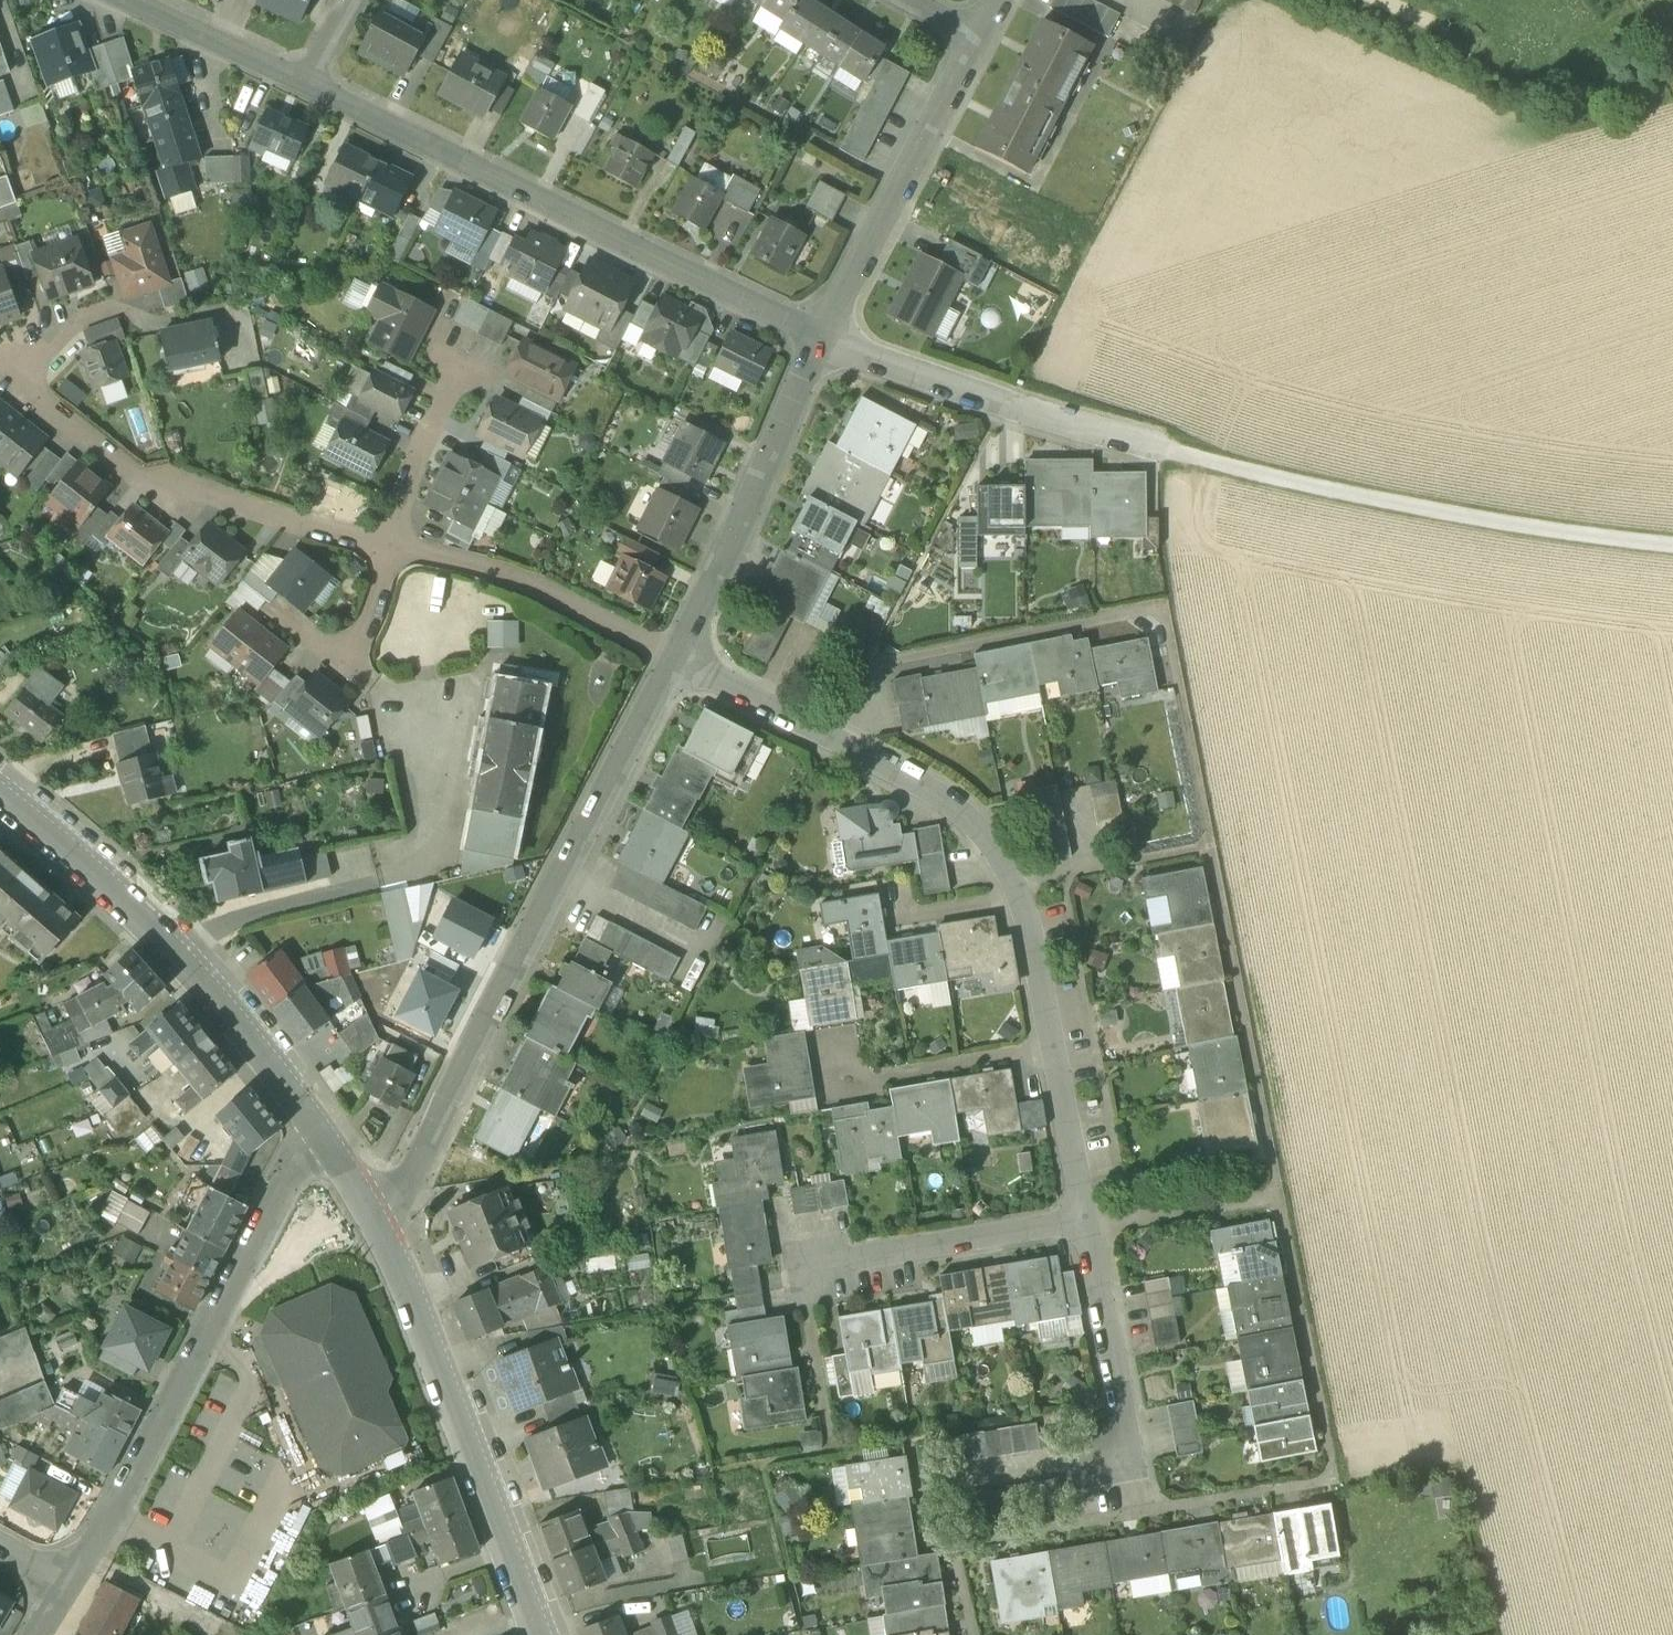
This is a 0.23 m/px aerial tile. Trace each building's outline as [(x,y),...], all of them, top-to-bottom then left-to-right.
[(299,23),(310,0),(260,0),(258,4),(299,23)] [(763,7),(785,22),(799,0),(767,0),(763,7)] [(805,0),(799,0),(785,22),(781,29),(803,43),(823,12),(805,0)] [(1061,15),(1068,0),(1053,0),(1049,8),(1061,15)] [(1073,21),(1083,0),(1068,0),(1061,15),(1073,21)] [(1084,27),(1096,3),(1090,0),(1083,0),(1073,21),(1084,27)] [(1171,2),(1183,8),(1187,0),(1172,0),(1171,2)] [(1183,8),(1195,14),(1202,0),(1187,0),(1183,8)] [(1084,27),(1096,33),(1108,9),(1096,3),(1084,27)] [(1096,33),(1108,39),(1120,15),(1108,9),(1096,33)] [(385,12),(382,18),(426,39),(429,34),(385,12)] [(842,23),(823,12),(803,43),(822,55),(842,23)] [(364,55),(409,77),(419,57),(427,40),(426,39),(382,18),(364,55)] [(419,57),(433,64),(452,28),(436,20),(429,34),(426,39),(427,40),(419,57)] [(1043,21),(1010,86),(1061,111),(1069,96),(1073,98),(1090,65),(1085,63),(1094,47),(1043,21)] [(861,35),(842,23),(822,55),(841,67),(861,35)] [(36,42),(50,85),(55,84),(72,78),(91,72),(92,71),(86,52),(78,28),(36,42)] [(883,49),(861,35),(841,67),(863,81),(883,49)] [(122,39),(105,45),(118,85),(135,79),(133,73),(122,39)] [(10,73),(0,45),(0,76),(10,73)] [(98,92),(118,85),(105,45),(86,52),(92,71),(91,72),(98,92)] [(182,58),(170,62),(178,87),(190,83),(182,58)] [(885,61),(878,74),(902,87),(909,73),(885,61)] [(158,172),(167,200),(171,199),(192,193),(195,192),(186,165),(200,160),(179,95),(180,95),(178,87),(170,62),(133,73),(135,79),(144,107),(145,106),(166,170),(158,172)] [(443,96),(486,119),(490,110),(504,85),(493,80),(496,74),(478,65),(474,73),(459,66),(443,96)] [(878,74),(872,87),(895,99),(902,87),(878,74)] [(77,94),(72,78),(55,84),(60,100),(77,94)] [(14,113),(3,82),(0,83),(0,118),(14,113)] [(490,110),(501,116),(515,91),(504,85),(490,110)] [(1053,127),(1061,111),(1010,86),(977,150),(1027,176),(1036,160),(1040,162),(1057,130),(1053,127)] [(872,87),(865,99),(889,112),(895,99),(872,87)] [(524,127),(553,142),(572,107),(542,92),(524,127)] [(575,113),(588,119),(598,100),(585,93),(575,113)] [(865,99),(859,112),(882,124),(889,112),(865,99)] [(42,103),(19,111),(26,130),(49,122),(42,103)] [(291,161),(294,162),(308,129),(268,111),(251,150),(265,156),(268,150),(291,161)] [(859,112),(852,124),(876,137),(882,124),(859,112)] [(852,124),(846,137),(869,149),(876,137),(852,124)] [(666,163),(677,169),(697,133),(685,127),(666,163)] [(862,163),(869,149),(846,137),(839,150),(862,163)] [(625,139),(619,150),(625,154),(631,142),(625,139)] [(606,174),(636,191),(655,155),(631,142),(625,154),(619,150),(606,174)] [(348,189),(362,196),(377,164),(345,147),(337,163),(336,163),(325,185),(346,195),(348,189)] [(291,161),(268,150),(265,156),(263,162),(286,172),(291,161)] [(206,185),(234,184),(233,158),(205,158),(206,185)] [(249,158),(233,158),(234,184),(249,184),(249,158)] [(411,180),(377,164),(362,196),(376,203),(373,208),(393,218),(398,209),(404,196),(403,195),(411,180)] [(704,165),(696,180),(722,194),(723,195),(731,180),(704,165)] [(719,199),(747,214),(760,191),(733,176),(731,180),(723,195),(722,194),(719,199)] [(3,209),(9,207),(18,204),(16,201),(8,177),(0,180),(0,210),(3,209)] [(719,199),(722,194),(696,180),(693,178),(674,213),(703,229),(719,199)] [(808,207),(833,219),(846,192),(820,180),(808,207)] [(348,189),(346,195),(359,202),(362,196),(348,189)] [(428,209),(443,217),(455,193),(438,189),(428,209)] [(197,209),(192,193),(171,199),(176,216),(197,209)] [(476,252),(476,253),(487,230),(496,213),(455,193),(443,217),(436,230),(435,232),(451,240),(476,252)] [(362,196),(359,202),(373,208),(376,203),(362,196)] [(13,218),(9,207),(3,209),(0,210),(0,223),(13,218)] [(436,230),(443,217),(428,209),(421,221),(418,228),(425,231),(428,226),(436,230)] [(388,259),(398,264),(418,228),(421,221),(410,216),(388,259)] [(752,256),(783,273),(803,237),(772,220),(752,256)] [(43,235),(49,250),(75,241),(70,226),(43,235)] [(113,260),(125,298),(146,291),(146,293),(158,289),(169,285),(169,283),(150,226),(119,236),(125,256),(113,260)] [(484,271),(489,260),(501,237),(487,230),(476,253),(476,252),(470,264),(484,271)] [(503,234),(501,237),(489,260),(513,272),(526,246),(503,234)] [(511,276),(543,293),(564,251),(555,246),(556,244),(544,238),(543,240),(532,234),(526,246),(513,272),(511,276)] [(125,256),(119,236),(107,240),(113,260),(125,256)] [(41,277),(49,301),(93,286),(77,240),(75,241),(49,250),(34,255),(33,255),(41,277)] [(476,252),(451,240),(445,254),(469,266),(470,264),(476,252)] [(16,247),(28,281),(41,277),(33,255),(34,255),(30,242),(16,247)] [(982,257),(954,243),(944,264),(965,274),(964,277),(970,280),(982,257)] [(28,281),(16,247),(0,253),(0,262),(3,270),(9,288),(28,281)] [(962,281),(964,277),(965,274),(944,264),(924,253),(912,278),(910,277),(891,314),(933,336),(948,308),(962,281)] [(964,277),(962,281),(977,288),(990,262),(982,257),(970,280),(964,277)] [(602,329),(608,333),(620,310),(633,284),(590,261),(582,277),(570,300),(565,310),(602,329)] [(558,294),(571,271),(560,265),(546,293),(557,298),(558,294)] [(203,269),(184,276),(191,295),(210,288),(203,269)] [(20,318),(9,288),(3,270),(0,271),(0,325),(20,318)] [(558,294),(570,300),(582,277),(571,271),(558,294)] [(543,293),(511,276),(505,288),(537,305),(543,293)] [(158,289),(165,310),(190,305),(181,279),(169,283),(169,285),(158,289)] [(364,308),(373,290),(354,280),(341,305),(360,315),(364,308)] [(372,343),(407,361),(432,313),(376,285),(375,287),(373,290),(364,308),(370,312),(369,314),(383,321),(372,343)] [(655,349),(677,360),(682,351),(684,352),(695,331),(702,317),(687,310),(662,298),(656,309),(645,332),(648,334),(659,340),(655,349)] [(455,321),(467,327),(478,305),(467,299),(455,321)] [(642,302),(634,317),(630,325),(645,332),(656,309),(642,302)] [(691,303),(687,310),(702,317),(695,331),(710,338),(713,332),(705,311),(691,303)] [(490,311),(478,305),(467,327),(478,333),(490,311)] [(961,315),(948,308),(933,336),(946,343),(961,315)] [(625,334),(630,325),(634,317),(620,310),(608,333),(602,329),(596,341),(616,352),(625,334)] [(478,335),(490,341),(502,317),(490,311),(478,333),(478,335)] [(513,323),(502,317),(490,341),(501,347),(513,323)] [(85,332),(92,352),(114,344),(124,340),(117,320),(85,332)] [(265,321),(259,336),(272,341),(278,326),(265,321)] [(163,333),(171,372),(221,363),(214,324),(198,327),(198,329),(180,333),(179,330),(163,333)] [(625,334),(643,344),(648,334),(645,332),(630,325),(625,334)] [(694,368),(697,364),(707,343),(710,338),(695,331),(684,352),(682,351),(677,360),(694,368)] [(643,344),(655,349),(659,340),(648,334),(643,344)] [(744,380),(755,386),(771,354),(732,335),(716,366),(744,380)] [(718,348),(707,343),(697,364),(708,369),(718,348)] [(84,355),(96,389),(100,387),(121,380),(126,378),(114,344),(92,352),(84,355)] [(529,385),(557,399),(557,398),(573,368),(525,344),(509,375),(529,385)] [(387,364),(387,363),(386,363),(379,377),(380,377),(381,376),(387,364)] [(389,381),(381,376),(380,377),(406,390),(413,376),(387,363),(387,364),(395,368),(389,381)] [(381,376),(389,381),(395,368),(387,364),(381,376)] [(744,380),(716,366),(708,381),(736,394),(744,380)] [(342,391),(352,396),(360,400),(372,377),(354,367),(342,391)] [(248,375),(254,402),(268,399),(262,372),(248,375)] [(377,410),(399,421),(413,394),(406,390),(380,377),(379,377),(373,374),(372,377),(360,400),(359,401),(377,410)] [(66,379),(57,391),(78,408),(88,396),(66,379)] [(121,380),(100,387),(108,408),(128,400),(121,380)] [(529,385),(522,399),(551,414),(559,399),(557,398),(557,399),(529,385)] [(352,396),(342,391),(335,404),(346,409),(352,396)] [(352,396),(346,409),(371,422),(377,410),(359,401),(360,400),(352,396)] [(861,396),(835,447),(886,474),(896,454),(912,423),(861,396)] [(268,399),(254,402),(259,427),(279,423),(274,398),(268,399)] [(545,427),(551,414),(522,399),(516,411),(540,423),(539,424),(545,427)] [(510,450),(518,454),(526,438),(531,439),(539,424),(540,423),(516,411),(496,401),(479,434),(486,438),(510,450)] [(22,419),(0,402),(0,447),(22,419)] [(365,434),(371,422),(346,409),(335,404),(328,416),(343,424),(344,423),(365,434)] [(328,455),(343,424),(328,416),(312,447),(328,455)] [(674,450),(686,426),(669,418),(654,446),(669,454),(672,449),(674,450)] [(22,419),(0,447),(0,464),(6,469),(10,463),(22,472),(48,440),(22,419)] [(328,455),(371,477),(387,445),(365,434),(344,423),(343,424),(328,455)] [(928,431),(912,423),(896,454),(907,460),(913,449),(918,451),(928,431)] [(977,424),(954,427),(956,442),(979,439),(977,424)] [(692,478),(703,483),(723,445),(686,426),(674,450),(672,449),(669,454),(664,464),(692,478)] [(480,450),(487,454),(479,469),(498,479),(498,480),(503,482),(511,465),(504,462),(510,450),(486,438),(480,450)] [(526,438),(518,454),(523,456),(531,439),(526,438)] [(809,498),(814,501),(857,523),(864,527),(890,476),(886,474),(835,447),(827,443),(801,494),(809,498)] [(37,493),(47,479),(61,461),(49,452),(24,483),(37,493)] [(66,455),(61,461),(47,479),(59,488),(78,464),(66,455)] [(451,455),(438,480),(485,504),(498,480),(498,479),(479,469),(451,455)] [(1061,523),(1091,523),(1091,478),(1090,462),(1024,463),(1024,487),(1025,524),(1061,523)] [(10,463),(6,469),(18,478),(22,472),(10,463)] [(78,528),(79,529),(96,508),(111,489),(78,464),(59,488),(46,504),(78,528)] [(658,475),(665,479),(686,490),(692,478),(664,464),(658,475)] [(1145,478),(1091,478),(1091,523),(1091,532),(1124,531),(1124,539),(1141,539),(1144,539),(1144,521),(1145,521),(1145,478)] [(696,495),(686,490),(665,479),(658,492),(689,508),(696,495)] [(473,529),(485,504),(438,480),(425,506),(453,520),(472,530),(473,529)] [(498,480),(485,504),(496,509),(501,512),(514,488),(503,482),(498,480)] [(1024,487),(977,487),(977,518),(977,537),(1025,537),(1025,524),(1024,487)] [(639,530),(678,550),(697,512),(689,508),(658,492),(639,530)] [(792,530),(797,534),(814,501),(809,498),(792,530)] [(797,534),(788,552),(823,570),(831,574),(841,554),(835,551),(846,531),(852,534),(854,529),(857,523),(814,501),(797,534)] [(485,504),(473,529),(478,531),(474,539),(480,542),(483,534),(496,509),(485,504)] [(110,539),(143,565),(159,545),(167,534),(155,524),(155,525),(143,516),(143,515),(133,507),(122,521),(109,538),(110,539)] [(83,548),(92,536),(108,517),(96,508),(79,529),(78,528),(71,538),(83,548)] [(501,512),(496,509),(483,534),(494,540),(507,515),(501,512)] [(111,512),(108,517),(92,536),(104,547),(110,539),(109,538),(122,521),(111,512)] [(977,537),(977,518),(958,518),(958,568),(977,568),(977,537)] [(447,534),(470,546),(474,539),(478,531),(473,529),(472,530),(453,520),(447,534)] [(1141,549),(1158,549),(1158,521),(1145,521),(1144,521),(1144,539),(1141,539),(1141,549)] [(1091,523),(1061,523),(1061,542),(1091,541),(1091,540),(1091,532),(1091,523)] [(159,545),(169,553),(184,534),(174,525),(167,534),(159,545)] [(202,571),(219,584),(244,553),(208,526),(192,547),(183,559),(184,560),(201,572),(202,571)] [(870,537),(854,529),(852,534),(847,544),(863,552),(870,537)] [(835,551),(841,554),(847,544),(852,534),(846,531),(835,551)] [(1124,531),(1091,532),(1091,540),(1124,539),(1124,531)] [(156,570),(169,579),(184,560),(183,559),(192,547),(181,538),(156,570)] [(625,557),(631,560),(638,546),(639,544),(628,538),(626,539),(619,552),(626,556),(625,557)] [(658,556),(638,546),(631,560),(651,570),(658,556)] [(807,601),(823,570),(788,552),(781,548),(754,599),(767,606),(791,618),(802,624),(813,604),(807,601)] [(279,593),(303,613),(314,599),(312,597),(328,576),(296,550),(287,562),(269,584),(268,585),(279,593)] [(264,555),(251,571),(269,584),(287,562),(264,555)] [(608,591),(647,611),(664,577),(651,570),(631,560),(625,557),(618,570),(614,578),(618,580),(612,591),(608,589),(608,591)] [(592,583),(608,591),(608,589),(614,578),(618,570),(602,562),(592,583)] [(904,583),(910,571),(900,566),(894,577),(904,583)] [(831,574),(823,570),(807,601),(813,604),(802,624),(819,633),(842,645),(844,646),(849,636),(833,627),(818,620),(826,605),(839,579),(831,574)] [(251,571),(243,582),(266,601),(270,604),(279,593),(268,585),(269,584),(251,571)] [(898,595),(904,583),(894,577),(891,575),(884,588),(898,595)] [(340,585),(328,576),(312,597),(314,599),(323,606),(340,585)] [(618,580),(614,578),(608,589),(612,591),(618,580)] [(258,612),(266,601),(243,582),(242,583),(226,604),(238,614),(238,613),(246,603),(258,612)] [(1084,587),(1061,595),(1067,612),(1090,604),(1084,587)] [(885,620),(892,606),(871,595),(864,609),(885,620)] [(841,612),(826,605),(818,620),(833,627),(841,612)] [(767,606),(761,618),(785,630),(791,618),(767,606)] [(214,648),(236,665),(262,631),(238,613),(238,614),(212,646),(214,648)] [(761,618),(755,630),(779,642),(785,630),(761,618)] [(971,618),(953,618),(953,630),(971,630),(971,618)] [(518,623),(488,623),(489,649),(518,649),(518,623)] [(755,630),(749,641),(773,654),(779,642),(755,630)] [(286,650),(262,631),(236,665),(260,684),(272,668),(286,650)] [(819,633),(812,645),(836,657),(842,645),(819,633)] [(1097,690),(1096,681),(1090,653),(1087,639),(1065,643),(1064,638),(1030,644),(1037,683),(1066,678),(1070,695),(1097,690)] [(767,665),(773,654),(749,641),(743,653),(767,665)] [(1149,641),(1090,653),(1096,681),(1119,677),(1123,699),(1159,692),(1149,641)] [(1039,693),(1037,683),(1030,644),(973,655),(976,668),(983,704),(1039,693)] [(812,645),(806,656),(830,669),(836,657),(812,645)] [(13,658),(5,647),(0,651),(0,668),(13,658)] [(236,665),(214,648),(205,658),(227,676),(236,665)] [(806,656),(800,668),(824,680),(830,669),(806,656)] [(255,691),(262,697),(284,691),(291,682),(272,668),(260,684),(255,691)] [(503,668),(501,681),(523,685),(525,672),(503,668)] [(818,692),(824,680),(800,668),(794,680),(818,692)] [(983,706),(983,704),(976,668),(924,678),(920,679),(929,727),(985,716),(983,706)] [(547,676),(525,672),(523,685),(545,689),(547,676)] [(6,714),(43,743),(64,718),(47,705),(59,689),(38,673),(6,714)] [(306,722),(322,735),(350,701),(315,674),(307,684),(285,711),(300,723),(306,722)] [(893,682),(903,733),(923,729),(929,727),(920,679),(924,678),(924,675),(893,682)] [(275,703),(285,711),(307,684),(297,676),(291,682),(284,691),(275,703)] [(484,700),(497,702),(500,682),(488,680),(484,700)] [(497,702),(493,721),(537,729),(545,689),(523,685),(501,681),(500,682),(497,702)] [(313,747),(322,735),(306,722),(300,723),(285,711),(275,703),(284,691),(262,697),(273,705),(268,711),(313,747)] [(1039,693),(983,704),(983,706),(985,716),(987,723),(1001,720),(1000,715),(1042,707),(1039,693)] [(705,714),(685,752),(715,769),(739,782),(760,742),(705,714)] [(987,723),(985,716),(929,727),(923,729),(924,736),(949,731),(960,740),(972,738),(978,741),(990,738),(987,723)] [(356,719),(361,741),(373,739),(368,717),(356,719)] [(483,772),(493,721),(479,719),(470,770),(483,772)] [(520,820),(537,729),(493,721),(483,772),(476,812),(520,820)] [(113,736),(121,764),(154,755),(147,727),(113,736)] [(376,760),(373,741),(360,744),(364,762),(376,760)] [(699,799),(715,769),(685,752),(678,748),(645,811),(680,830),(697,797),(699,799)] [(992,750),(977,753),(980,767),(995,764),(992,750)] [(121,764),(132,807),(167,798),(162,779),(156,754),(154,755),(121,764)] [(1099,767),(1083,770),(1086,786),(1102,783),(1099,767)] [(162,779),(167,798),(177,795),(172,777),(162,779)] [(384,780),(367,779),(367,795),(384,796),(384,780)] [(1017,784),(1020,800),(1033,798),(1059,792),(1057,785),(1035,789),(1034,781),(1017,784)] [(1089,786),(1092,800),(1118,795),(1115,782),(1089,786)] [(264,794),(268,811),(283,807),(279,791),(264,794)] [(1033,798),(1035,810),(1061,805),(1059,792),(1033,798)] [(1174,808),(1172,793),(1157,795),(1159,809),(1174,808)] [(1120,808),(1118,795),(1092,800),(1094,813),(1120,808)] [(836,812),(841,841),(841,842),(850,841),(855,872),(876,868),(876,865),(884,863),(885,867),(918,861),(913,835),(901,837),(899,826),(892,827),(891,819),(895,817),(896,814),(896,808),(893,804),(887,803),(882,805),(880,808),(880,812),(867,814),(866,807),(836,812)] [(1038,823),(1038,824),(1064,818),(1061,805),(1035,810),(1038,823)] [(1123,821),(1120,808),(1094,813),(1097,826),(1123,821)] [(665,859),(680,830),(645,811),(618,862),(625,865),(636,872),(648,878),(660,884),(662,885),(674,864),(665,859)] [(476,812),(468,853),(512,861),(520,820),(476,812)] [(1038,824),(1040,836),(1067,831),(1064,818),(1038,824)] [(1125,834),(1123,821),(1097,826),(1099,839),(1125,834)] [(914,835),(917,857),(943,852),(941,840),(939,826),(912,831),(913,835),(914,835)] [(689,834),(680,830),(665,859),(674,864),(689,834)] [(1040,837),(1043,849),(1069,844),(1067,831),(1040,836),(1040,837)] [(1128,847),(1125,834),(1099,839),(1102,852),(1128,847)] [(215,883),(219,904),(306,884),(302,862),(263,871),(260,858),(259,854),(253,855),(250,841),(230,845),(232,855),(202,862),(207,885),(215,883)] [(844,874),(855,872),(850,841),(841,842),(841,841),(835,842),(832,845),(836,868),(834,871),(835,875),(838,877),(842,877),(844,874)] [(1072,857),(1069,844),(1043,849),(1043,850),(1046,863),(1072,858),(1072,857)] [(299,850),(260,858),(263,871),(302,862),(299,850)] [(24,873),(0,852),(0,900),(24,873)] [(511,866),(512,861),(468,853),(463,878),(511,866)] [(917,857),(919,870),(946,866),(943,853),(917,857)] [(302,862),(306,884),(329,879),(324,857),(302,862)] [(612,889),(624,895),(636,872),(625,865),(619,877),(612,889)] [(948,879),(946,866),(919,870),(922,883),(948,879)] [(1167,911),(1170,926),(1171,933),(1210,925),(1212,925),(1208,904),(1203,905),(1197,871),(1147,881),(1151,900),(1169,897),(1171,910),(1167,911)] [(624,895),(636,901),(648,878),(636,872),(624,895)] [(24,873),(0,900),(0,928),(29,953),(33,949),(42,957),(39,962),(41,964),(79,921),(24,873)] [(636,901),(648,907),(660,884),(648,878),(636,901)] [(950,892),(948,879),(922,883),(924,896),(950,892)] [(433,884),(399,891),(413,952),(432,886),(433,884)] [(648,907),(659,913),(672,890),(662,885),(660,884),(648,907)] [(659,913),(671,920),(683,896),(672,890),(659,913)] [(395,953),(397,963),(411,960),(413,952),(399,891),(381,895),(395,953)] [(852,962),(889,956),(887,944),(879,895),(818,905),(822,929),(846,925),(852,962)] [(671,920),(683,926),(695,902),(683,896),(671,920)] [(1171,910),(1169,897),(1151,900),(1145,901),(1150,930),(1170,926),(1167,911),(1171,910)] [(434,937),(451,946),(474,957),(492,923),(453,902),(434,937)] [(705,907),(695,902),(683,926),(695,932),(707,908),(705,907)] [(586,940),(598,946),(610,923),(598,916),(592,928),(586,940)] [(938,928),(939,936),(945,968),(975,963),(977,977),(993,974),(1000,973),(995,946),(990,920),(938,928)] [(598,946),(609,952),(622,929),(610,923),(598,946)] [(1174,966),(1178,990),(1221,981),(1210,925),(1171,933),(1156,936),(1161,958),(1176,955),(1178,965),(1174,966)] [(1156,936),(1171,933),(1170,926),(1150,930),(1151,937),(1156,936)] [(612,954),(621,958),(633,935),(622,929),(609,952),(612,954)] [(451,946),(434,937),(423,931),(417,944),(432,952),(444,958),(451,946)] [(621,958),(633,964),(645,941),(633,935),(621,958)] [(939,936),(887,944),(889,956),(893,978),(895,993),(947,984),(945,968),(939,936)] [(571,982),(564,994),(584,1004),(598,1011),(599,1009),(597,1008),(609,985),(611,986),(613,983),(604,979),(605,977),(607,978),(609,974),(608,974),(611,969),(606,966),(612,954),(609,952),(598,946),(586,940),(585,942),(571,969),(564,965),(559,976),(571,982)] [(633,964),(645,971),(657,947),(645,941),(633,964)] [(993,974),(995,989),(1017,984),(1010,943),(995,946),(1000,973),(993,974)] [(356,947),(343,950),(349,971),(361,967),(356,947)] [(645,971),(656,977),(669,953),(657,947),(645,971)] [(796,951),(799,971),(845,963),(821,947),(796,951)] [(322,955),(326,968),(330,981),(334,980),(350,976),(349,971),(343,950),(343,949),(322,955)] [(1108,955),(1092,950),(1087,966),(1103,971),(1108,955)] [(112,985),(117,990),(121,995),(149,970),(132,952),(105,976),(112,985)] [(444,958),(432,952),(425,965),(437,971),(453,980),(459,966),(444,958)] [(249,978),(274,1011),(304,988),(306,986),(301,980),(281,953),(249,978)] [(389,965),(397,963),(395,953),(386,954),(389,965)] [(680,959),(669,953),(656,977),(668,983),(680,959)] [(326,968),(322,955),(301,961),(305,978),(326,968)] [(1178,965),(1176,955),(1161,958),(1156,959),(1162,993),(1175,990),(1178,990),(1174,966),(1178,965)] [(852,962),(845,963),(849,985),(858,984),(893,978),(889,956),(852,962)] [(804,1000),(808,1027),(854,1019),(849,985),(845,963),(799,971),(804,1000)] [(945,968),(947,984),(978,979),(977,977),(975,963),(945,968)] [(307,988),(330,981),(326,968),(305,978),(301,980),(306,986),(307,988)] [(149,970),(121,995),(130,1004),(139,1014),(166,989),(149,970)] [(453,980),(437,971),(432,981),(448,989),(453,980)] [(448,989),(432,981),(421,975),(399,1017),(434,1034),(455,993),(448,989)] [(350,976),(334,980),(339,993),(347,1009),(360,999),(350,976)] [(571,982),(559,976),(552,987),(555,988),(564,994),(571,982)] [(313,1000),(339,993),(334,980),(330,981),(307,988),(306,986),(304,988),(313,1000)] [(1186,1047),(1187,1047),(1232,1038),(1221,984),(1221,981),(1178,990),(1175,990),(1186,1047)] [(599,1009),(598,1011),(610,1017),(625,989),(613,983),(611,986),(609,985),(597,1008),(599,1009)] [(849,985),(854,1019),(864,1018),(858,984),(849,985)] [(951,1007),(947,984),(895,993),(897,1004),(923,1005),(923,1006),(932,1005),(932,1009),(951,1007)] [(86,1013),(121,995),(117,990),(112,992),(110,986),(107,986),(80,1000),(86,1013)] [(299,1045),(329,1022),(313,1000),(304,988),(274,1011),(299,1045)] [(558,1055),(584,1004),(564,994),(555,988),(528,1039),(558,1055)] [(125,1006),(130,1004),(121,995),(86,1013),(94,1028),(108,1021),(127,1011),(125,1006)] [(66,1007),(72,1020),(86,1013),(80,1000),(66,1007)] [(808,1027),(804,1000),(787,1003),(792,1030),(808,1027)] [(584,1004),(558,1055),(567,1060),(588,1019),(593,1021),(598,1011),(584,1004)] [(180,1006),(149,1031),(159,1044),(162,1047),(176,1065),(208,1039),(201,1031),(201,1032),(180,1006)] [(1099,1013),(1100,1028),(1118,1026),(1117,1012),(1099,1013)] [(94,1028),(86,1013),(72,1020),(80,1035),(82,1035),(94,1028)] [(662,1013),(652,1035),(663,1040),(673,1018),(662,1013)] [(35,1018),(53,1058),(61,1055),(77,1049),(86,1045),(82,1035),(80,1035),(72,1020),(53,1030),(45,1014),(35,1018)] [(339,1036),(355,1059),(379,1040),(374,1028),(367,1015),(339,1036)] [(716,1021),(696,1019),(694,1042),(713,1044),(716,1021)] [(82,1035),(86,1045),(114,1035),(108,1021),(94,1028),(82,1035)] [(1019,1033),(1005,1022),(997,1033),(1011,1044),(1019,1033)] [(141,1059),(159,1044),(149,1031),(130,1046),(141,1059)] [(746,1082),(750,1108),(776,1103),(810,1098),(800,1034),(764,1039),(771,1078),(746,1082)] [(941,1038),(927,1047),(934,1057),(948,1048),(941,1038)] [(1187,1047),(1198,1103),(1244,1094),(1233,1038),(1232,1038),(1187,1047)] [(176,1065),(194,1087),(204,1100),(235,1075),(214,1048),(215,1048),(208,1039),(176,1065)] [(567,1060),(558,1055),(528,1039),(526,1039),(500,1090),(539,1110),(547,1114),(563,1085),(574,1063),(567,1060)] [(391,1046),(384,1060),(410,1074),(417,1059),(391,1046)] [(148,1059),(163,1076),(176,1065),(162,1047),(148,1059)] [(77,1049),(61,1055),(65,1068),(81,1061),(77,1049)] [(358,1082),(369,1087),(384,1060),(372,1054),(358,1082)] [(83,1071),(91,1081),(106,1069),(97,1059),(83,1071)] [(413,1075),(410,1074),(384,1060),(369,1087),(366,1093),(396,1109),(413,1075)] [(91,1081),(100,1092),(115,1079),(117,1078),(108,1067),(106,1069),(91,1081)] [(330,1067),(319,1075),(333,1096),(355,1082),(345,1068),(335,1074),(330,1067)] [(1010,1071),(949,1082),(955,1115),(989,1109),(993,1136),(1020,1131),(1016,1105),(1010,1071)] [(102,1095),(113,1109),(129,1096),(115,1079),(100,1092),(102,1095)] [(959,1142),(955,1115),(949,1082),(889,1092),(892,1109),(895,1129),(930,1123),(931,1132),(933,1146),(959,1142)] [(570,1089),(563,1085),(547,1114),(555,1118),(570,1089)] [(186,1114),(204,1100),(194,1087),(176,1102),(186,1114)] [(513,1160),(539,1110),(500,1090),(474,1140),(513,1160)] [(237,1140),(250,1155),(280,1130),(250,1093),(219,1118),(237,1140)] [(1254,1148),(1244,1094),(1198,1103),(1195,1104),(1200,1129),(1210,1127),(1215,1156),(1254,1148)] [(113,1109),(102,1095),(92,1103),(103,1116),(113,1109)] [(103,1116),(120,1138),(146,1118),(129,1096),(113,1109),(103,1116)] [(776,1103),(778,1118),(813,1112),(810,1098),(776,1103)] [(1016,1105),(1020,1131),(1048,1127),(1044,1101),(1016,1105)] [(896,1138),(895,1129),(892,1109),(859,1115),(857,1105),(832,1109),(840,1159),(850,1163),(857,1162),(864,1168),(900,1162),(896,1138)] [(89,1119),(71,1126),(76,1139),(94,1132),(89,1119)] [(930,1123),(895,1129),(896,1138),(931,1132),(930,1123)] [(148,1156),(165,1142),(151,1127),(135,1140),(148,1156)] [(618,1127),(604,1136),(614,1150),(628,1140),(618,1127)] [(1206,1158),(1215,1156),(1210,1127),(1200,1129),(1206,1158)] [(165,1142),(171,1150),(184,1139),(178,1131),(165,1142)] [(723,1169),(730,1207),(760,1202),(768,1200),(766,1189),(774,1188),(772,1179),(783,1177),(776,1133),(736,1140),(740,1166),(723,1169)] [(237,1140),(223,1167),(239,1175),(250,1155),(237,1140)] [(720,1208),(730,1207),(723,1169),(740,1166),(736,1140),(730,1141),(734,1159),(716,1162),(720,1183),(712,1184),(716,1209),(720,1208)] [(180,1157),(189,1163),(200,1146),(191,1141),(180,1157)] [(1032,1173),(1029,1153),(1016,1155),(1019,1175),(1032,1173)] [(206,1186),(211,1189),(223,1167),(215,1167),(206,1186)] [(228,1198),(239,1175),(223,1167),(211,1189),(228,1198)] [(178,1207),(197,1217),(211,1189),(206,1186),(193,1179),(178,1207)] [(846,1183),(829,1186),(833,1212),(851,1209),(846,1183)] [(820,1214),(833,1212),(829,1186),(816,1188),(820,1214)] [(807,1216),(820,1214),(816,1188),(803,1190),(807,1216)] [(228,1198),(211,1189),(197,1217),(189,1233),(224,1251),(247,1207),(228,1198)] [(794,1218),(807,1216),(803,1190),(790,1192),(794,1218)] [(450,1215),(473,1270),(529,1246),(505,1191),(450,1215)] [(101,1216),(116,1224),(128,1202),(113,1194),(101,1216)] [(116,1224),(138,1236),(151,1214),(128,1202),(116,1224)] [(770,1262),(760,1202),(730,1207),(720,1208),(730,1269),(757,1264),(770,1262)] [(1234,1252),(1240,1284),(1281,1277),(1275,1243),(1272,1243),(1268,1221),(1210,1233),(1214,1256),(1218,1256),(1234,1252)] [(209,1280),(224,1251),(189,1233),(179,1251),(174,1249),(169,1259),(209,1280)] [(143,1248),(123,1237),(113,1255),(133,1266),(143,1248)] [(1234,1252),(1218,1256),(1224,1288),(1232,1286),(1240,1284),(1234,1252)] [(649,1254),(627,1258),(629,1272),(651,1269),(649,1254)] [(1034,1312),(1036,1323),(1066,1318),(1059,1275),(1056,1257),(1004,1266),(1006,1278),(1012,1316),(1034,1312)] [(194,1310),(209,1280),(169,1259),(164,1269),(171,1272),(160,1293),(194,1310)] [(730,1269),(735,1298),(761,1293),(757,1264),(730,1269)] [(1004,1266),(993,1268),(995,1280),(1006,1278),(1004,1266)] [(452,1308),(467,1343),(523,1319),(554,1305),(568,1299),(558,1275),(549,1279),(544,1268),(452,1308)] [(939,1277),(943,1301),(948,1330),(970,1326),(971,1331),(1001,1326),(1003,1325),(995,1280),(993,1268),(991,1268),(992,1273),(982,1274),(981,1270),(939,1277)] [(1059,1275),(1066,1318),(1079,1316),(1081,1316),(1073,1272),(1059,1275)] [(1230,1309),(1230,1311),(1235,1336),(1236,1339),(1242,1338),(1287,1329),(1285,1318),(1289,1317),(1281,1277),(1240,1284),(1232,1286),(1236,1307),(1230,1309)] [(995,1280),(1003,1325),(1014,1323),(1012,1316),(1006,1278),(995,1280)] [(1170,1292),(1168,1279),(1142,1284),(1145,1297),(1170,1292)] [(319,1468),(343,1477),(382,1460),(403,1451),(407,1440),(387,1393),(392,1380),(355,1295),(331,1286),(270,1312),(261,1336),(263,1340),(258,1342),(257,1345),(264,1361),(267,1362),(272,1360),(283,1387),(319,1468)] [(1216,1289),(1221,1313),(1230,1311),(1230,1309),(1236,1307),(1232,1286),(1224,1288),(1216,1289)] [(1173,1305),(1170,1292),(1145,1297),(1147,1310),(1173,1305)] [(764,1307),(761,1293),(735,1298),(737,1311),(764,1307)] [(943,1301),(890,1310),(899,1359),(921,1356),(923,1368),(953,1362),(948,1330),(943,1301)] [(55,1314),(43,1304),(34,1315),(46,1325),(55,1314)] [(564,1327),(554,1305),(523,1319),(529,1333),(561,1327),(564,1327)] [(1175,1318),(1173,1305),(1147,1310),(1150,1323),(1175,1318)] [(766,1321),(764,1307),(737,1311),(725,1313),(728,1327),(732,1327),(766,1321)] [(139,1367),(148,1371),(169,1331),(126,1309),(105,1349),(139,1367)] [(901,1370),(899,1359),(890,1310),(839,1318),(846,1355),(848,1371),(870,1367),(871,1375),(901,1370)] [(1225,1338),(1235,1336),(1230,1311),(1221,1313),(1225,1338)] [(1014,1327),(1036,1323),(1034,1312),(1012,1316),(1014,1323),(1014,1327)] [(1079,1316),(1066,1318),(1036,1323),(1039,1339),(1067,1334),(1068,1336),(1083,1334),(1079,1316)] [(736,1379),(744,1378),(787,1371),(786,1361),(790,1360),(783,1318),(766,1321),(732,1327),(736,1348),(731,1349),(736,1379)] [(1177,1331),(1175,1318),(1150,1323),(1152,1335),(1177,1331)] [(1001,1326),(971,1331),(974,1348),(1004,1343),(1001,1326)] [(526,1333),(532,1351),(556,1342),(558,1347),(567,1344),(561,1327),(529,1333),(526,1333)] [(0,1339),(0,1340),(10,1364),(34,1353),(29,1338),(26,1328),(12,1334),(0,1339)] [(1240,1361),(1246,1391),(1302,1380),(1291,1328),(1287,1329),(1242,1338),(1246,1360),(1240,1361)] [(1180,1344),(1177,1331),(1152,1335),(1155,1348),(1180,1344)] [(72,1332),(55,1339),(61,1352),(78,1345),(72,1332)] [(1068,1336),(1067,1334),(1039,1339),(1041,1352),(1069,1346),(1068,1336)] [(277,1389),(283,1387),(272,1360),(267,1362),(264,1361),(257,1345),(258,1342),(263,1340),(261,1336),(254,1338),(252,1347),(268,1386),(277,1389)] [(10,1364),(0,1340),(0,1368),(10,1364)] [(498,1363),(516,1411),(541,1402),(570,1391),(571,1391),(564,1373),(570,1371),(568,1366),(566,1367),(558,1347),(556,1342),(532,1351),(498,1363)] [(99,1361),(133,1378),(139,1367),(105,1349),(99,1361)] [(831,1358),(836,1388),(851,1385),(848,1371),(846,1355),(831,1358)] [(836,1388),(831,1358),(822,1360),(827,1389),(836,1388)] [(1246,1391),(1240,1361),(1224,1364),(1230,1394),(1246,1391)] [(953,1362),(923,1368),(926,1385),(956,1380),(953,1362)] [(870,1367),(848,1371),(851,1385),(853,1398),(874,1394),(873,1391),(871,1375),(870,1367)] [(570,1391),(576,1406),(587,1402),(575,1369),(570,1371),(564,1373),(571,1391),(570,1391)] [(797,1369),(787,1371),(744,1378),(748,1398),(738,1400),(744,1432),(806,1422),(797,1369)] [(901,1370),(871,1375),(873,1391),(903,1386),(901,1370)] [(679,1378),(654,1374),(651,1393),(677,1397),(679,1378)] [(1071,1375),(1059,1393),(1074,1403),(1086,1385),(1071,1375)] [(86,1380),(78,1396),(97,1406),(105,1392),(105,1390),(86,1380)] [(1246,1391),(1253,1427),(1309,1416),(1302,1380),(1246,1391)] [(44,1382),(32,1387),(43,1412),(55,1407),(44,1382)] [(836,1388),(838,1400),(853,1398),(851,1385),(836,1388)] [(31,1417),(43,1412),(32,1387),(20,1393),(31,1417)] [(64,1389),(55,1407),(88,1424),(107,1433),(109,1428),(127,1438),(141,1411),(105,1392),(97,1406),(78,1396),(64,1389)] [(541,1402),(547,1417),(576,1406),(570,1391),(541,1402)] [(19,1422),(31,1417),(20,1393),(8,1398),(19,1422)] [(19,1422),(8,1398),(0,1401),(0,1413),(7,1428),(19,1422)] [(1195,1414),(1192,1401),(1168,1406),(1170,1419),(1195,1414)] [(582,1422),(576,1406),(547,1417),(553,1433),(581,1423),(582,1422)] [(54,1421),(82,1436),(88,1424),(55,1407),(43,1412),(31,1417),(19,1422),(28,1427),(39,1422),(51,1428),(54,1421)] [(1197,1427),(1195,1414),(1170,1419),(1173,1432),(1197,1427)] [(1316,1454),(1309,1416),(1253,1427),(1261,1465),(1316,1454)] [(527,1443),(545,1491),(599,1471),(592,1453),(598,1451),(596,1444),(594,1445),(585,1421),(582,1422),(581,1423),(553,1433),(527,1443)] [(107,1433),(88,1424),(82,1436),(72,1455),(108,1473),(127,1438),(109,1428),(107,1433)] [(1036,1425),(1022,1426),(1027,1453),(1040,1451),(1037,1431),(1036,1425)] [(1014,1455),(1027,1453),(1022,1426),(1009,1428),(1013,1455),(1014,1455)] [(1200,1441),(1197,1427),(1173,1432),(1175,1445),(1200,1441)] [(1000,1457),(1013,1455),(1009,1428),(996,1430),(1000,1457)] [(1037,1431),(1040,1451),(1053,1449),(1050,1429),(1037,1431)] [(987,1459),(1000,1457),(996,1430),(983,1433),(987,1459)] [(818,1431),(799,1434),(802,1454),(814,1452),(821,1451),(818,1431)] [(974,1461),(987,1459),(983,1433),(970,1435),(974,1461)] [(961,1463),(974,1461),(970,1435),(957,1437),(961,1463)] [(948,1465),(961,1463),(957,1437),(944,1439),(948,1465)] [(1202,1454),(1200,1441),(1175,1445),(1178,1458),(1202,1454)] [(18,1447),(12,1458),(32,1469),(38,1458),(18,1447)] [(864,1467),(889,1463),(887,1448),(862,1452),(864,1467)] [(408,1463),(403,1451),(382,1460),(388,1472),(408,1463)] [(861,1490),(864,1504),(906,1497),(909,1496),(903,1460),(889,1463),(864,1467),(847,1470),(850,1491),(861,1490)] [(30,1472),(14,1463),(0,1490),(0,1496),(14,1503),(30,1472)] [(850,1491),(847,1470),(831,1472),(837,1509),(852,1506),(864,1504),(861,1490),(850,1491)] [(12,1508),(56,1531),(75,1495),(30,1472),(14,1503),(12,1508)] [(1430,1475),(1417,1477),(1421,1496),(1434,1494),(1432,1481),(1430,1475)] [(1449,1477),(1432,1481),(1434,1494),(1435,1499),(1452,1496),(1449,1477)] [(424,1517),(428,1529),(466,1515),(452,1478),(414,1492),(419,1504),(424,1517)] [(1022,1511),(1036,1509),(1032,1484),(1018,1486),(1022,1511)] [(1005,1487),(1005,1488),(1009,1513),(1022,1511),(1018,1486),(1018,1485),(1005,1487)] [(1005,1488),(992,1490),(996,1515),(1009,1513),(1005,1488)] [(602,1496),(605,1511),(630,1508),(628,1492),(602,1496)] [(367,1505),(373,1523),(398,1514),(397,1512),(391,1495),(367,1505)] [(917,1559),(906,1497),(864,1504),(852,1506),(856,1529),(865,1528),(867,1543),(861,1544),(866,1568),(917,1559)] [(424,1517),(419,1504),(397,1512),(398,1514),(402,1525),(424,1517)] [(1274,1514),(1282,1560),(1284,1576),(1312,1571),(1311,1562),(1339,1557),(1330,1504),(1274,1514)] [(538,1527),(552,1562),(591,1547),(586,1534),(577,1512),(538,1527)] [(402,1525),(398,1514),(373,1523),(382,1546),(386,1544),(389,1543),(406,1537),(402,1525)] [(607,1520),(610,1525),(615,1539),(635,1533),(628,1514),(607,1520)] [(645,1514),(628,1514),(635,1533),(650,1529),(645,1514)] [(1225,1570),(1282,1560),(1274,1514),(1217,1524),(1218,1531),(1225,1570)] [(480,1552),(466,1515),(428,1529),(409,1536),(413,1546),(432,1540),(442,1566),(480,1552)] [(402,1525),(406,1537),(409,1536),(428,1529),(424,1517),(402,1525)] [(592,1547),(615,1539),(610,1525),(586,1534),(591,1547),(592,1547)] [(1168,1574),(1178,1572),(1204,1568),(1207,1587),(1227,1583),(1225,1570),(1218,1531),(1200,1534),(1199,1528),(1161,1534),(1161,1535),(1168,1574)] [(635,1533),(615,1539),(620,1551),(623,1559),(642,1551),(635,1533)] [(666,1539),(673,1567),(688,1563),(682,1535),(666,1539)] [(1168,1574),(1161,1535),(1104,1544),(1111,1584),(1130,1581),(1168,1574)] [(389,1543),(386,1544),(391,1560),(393,1565),(417,1556),(413,1546),(409,1536),(406,1537),(389,1543)] [(597,1560),(620,1551),(615,1539),(592,1547),(597,1560)] [(375,1566),(391,1560),(386,1544),(382,1546),(368,1551),(375,1566)] [(1112,1587),(1111,1584),(1104,1544),(1069,1550),(1070,1557),(1049,1561),(1056,1605),(1057,1611),(1083,1607),(1080,1592),(1112,1587)] [(592,1547),(591,1547),(552,1562),(565,1598),(606,1582),(599,1563),(597,1560),(592,1547)] [(1069,1550),(1048,1554),(1048,1557),(1049,1561),(1070,1557),(1069,1550)] [(330,1564),(337,1582),(347,1610),(387,1595),(389,1594),(382,1576),(380,1577),(375,1566),(368,1551),(330,1564)] [(922,1558),(917,1559),(866,1568),(863,1568),(868,1595),(890,1591),(894,1615),(945,1606),(946,1605),(937,1555),(922,1558)] [(1043,1607),(1056,1605),(1049,1561),(1048,1557),(1038,1558),(1037,1556),(991,1563),(999,1608),(1016,1605),(1019,1621),(1045,1617),(1043,1607)] [(615,1557),(599,1563),(606,1582),(622,1576),(615,1557)] [(1225,1570),(1227,1583),(1235,1582),(1235,1584),(1284,1576),(1282,1560),(1225,1570)] [(1177,1592),(1207,1587),(1204,1568),(1178,1572),(1174,1577),(1177,1592)] [(1168,1574),(1171,1592),(1177,1592),(1174,1577),(1178,1572),(1168,1574)] [(254,1574),(237,1612),(254,1619),(271,1582),(254,1574)] [(1171,1592),(1168,1574),(1130,1581),(1133,1599),(1171,1592)] [(487,1592),(482,1577),(471,1581),(476,1595),(487,1592)] [(337,1613),(347,1610),(337,1582),(327,1586),(337,1613)] [(83,1634),(118,1634),(135,1601),(106,1586),(81,1634),(83,1634)] [(354,1629),(356,1634),(381,1634),(400,1628),(387,1595),(347,1610),(351,1622),(354,1629)] [(11,1603),(0,1596),(0,1622),(11,1603)] [(1001,1624),(1019,1621),(1016,1605),(999,1608),(1001,1624)] [(1043,1607),(1045,1617),(1058,1615),(1057,1611),(1056,1605),(1043,1607)] [(945,1606),(894,1615),(893,1615),(897,1634),(951,1634),(945,1606)] [(670,1619),(676,1634),(697,1634),(689,1612),(670,1619)] [(435,1614),(412,1623),(416,1633),(439,1624),(435,1614)] [(887,1634),(897,1634),(893,1615),(884,1617),(887,1634)] [(884,1617),(867,1620),(870,1634),(887,1634),(884,1617)] [(618,1619),(579,1634),(624,1634),(618,1619)] [(654,1634),(676,1634),(670,1619),(651,1626),(653,1632),(654,1634)]
